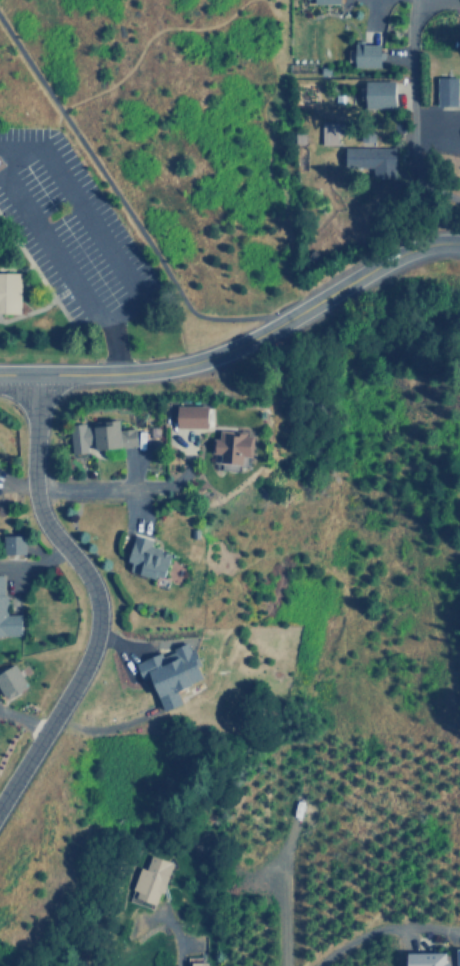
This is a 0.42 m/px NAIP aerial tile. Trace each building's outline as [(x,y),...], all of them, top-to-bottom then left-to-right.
[(19,307),(0,307),(0,274),(20,274),(19,307)]
